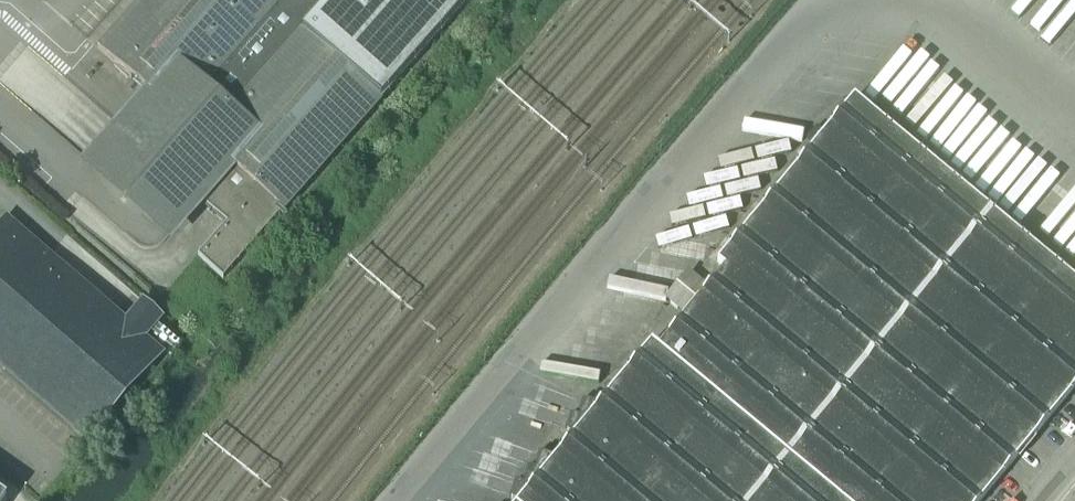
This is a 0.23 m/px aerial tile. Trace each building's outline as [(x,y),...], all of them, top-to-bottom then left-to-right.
[(99,51),(169,112),(105,186),(150,226),(183,187),(175,180),(286,52),(260,30),(286,0),(143,0),(99,51)] [(175,180),(183,187),(227,226),(198,259),(224,281),(284,213),(472,0),(286,0),(260,30),(286,52),(175,180)] [(1074,388),(1074,286),(851,102),(716,265),(723,270),(657,350),(650,344),(598,407),(584,402),(578,418),(572,416),(566,433),(572,438),(554,460),(541,455),(534,471),(529,469),(522,486),(516,484),(510,500),(511,500),(981,500),(1074,388)] [(124,323),(109,310),(110,310),(108,309),(93,296),(93,295),(92,294),(91,294),(76,281),(75,280),(74,280),(59,267),(60,266),(58,265),(42,252),(43,252),(41,250),(41,251),(26,237),(25,236),(24,236),(9,222),(7,221),(6,222),(7,223),(0,230),(0,366),(1,367),(16,380),(17,382),(18,381),(33,395),(34,396),(50,409),(49,410),(51,411),(51,410),(67,424),(66,424),(68,425),(84,439),(83,439),(85,441),(86,439),(109,412),(110,412),(111,411),(111,410),(134,384),(136,382),(135,382),(159,355),(159,356),(160,354),(159,353),(143,339),(126,325),(126,324),(125,323),(125,324),(124,323)]
